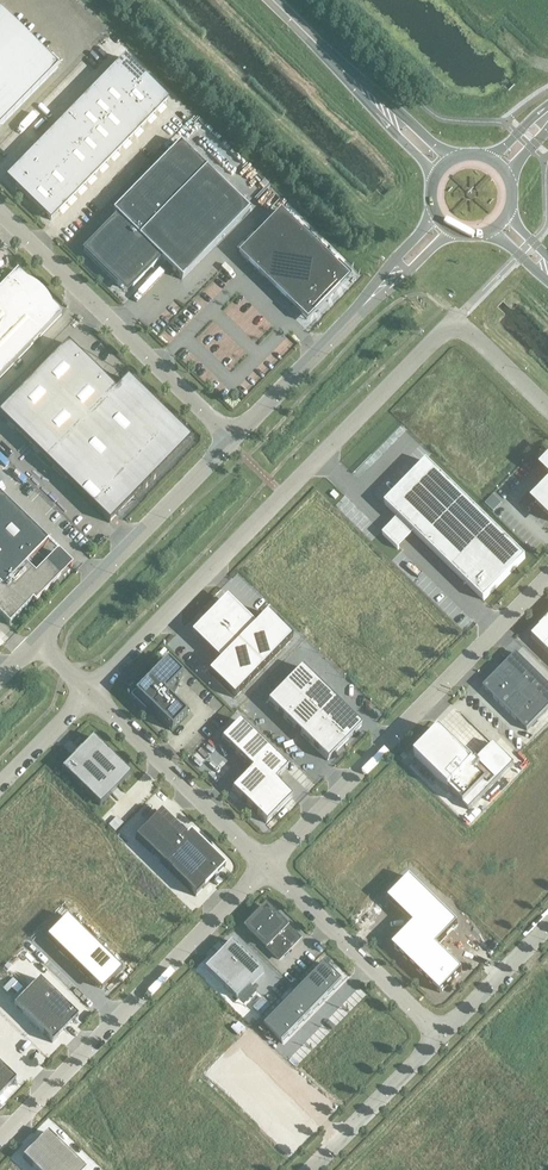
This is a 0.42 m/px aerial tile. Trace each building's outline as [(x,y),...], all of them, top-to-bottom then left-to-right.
[(0,11),(0,127),(58,68),(56,66),(61,62),(51,53),(47,57),(0,11)] [(114,69),(136,90),(146,80),(124,59),(114,69)] [(136,90),(114,69),(104,79),(126,100),(136,90)] [(114,113),(126,100),(104,79),(92,91),(114,113)] [(136,90),(158,111),(167,101),(146,80),(136,90)] [(148,121),(158,111),(136,90),(126,100),(148,121)] [(102,124),(112,114),(114,113),(92,91),(81,103),(102,124)] [(112,114),(134,135),(148,121),(126,100),(114,113),(112,114)] [(100,126),(102,124),(81,103),(69,115),(91,136),(100,126)] [(122,147),(134,135),(112,114),(102,124),(100,126),(122,147)] [(79,148),(89,138),(91,136),(69,115),(57,127),(79,148)] [(89,138),(111,159),(122,147),(100,126),(91,136),(89,138)] [(79,148),(57,127),(46,139),(67,160),(77,150),(79,148)] [(99,171),(111,159),(89,138),(79,148),(77,150),(99,171)] [(56,172),(66,162),(67,160),(46,139),(34,151),(56,172)] [(249,210),(187,150),(180,144),(112,213),(117,217),(83,251),(121,288),(126,282),(132,288),(160,259),(182,280),(249,210)] [(87,183),(99,171),(77,150),(67,160),(66,162),(87,183)] [(56,172),(34,151),(24,161),(46,182),(56,172)] [(28,200),(46,182),(24,161),(15,170),(16,170),(7,179),(15,187),(28,200)] [(56,172),(78,193),(87,183),(66,162),(56,172)] [(68,203),(78,193),(56,172),(46,182),(68,203)] [(59,212),(68,203),(46,182),(28,200),(42,213),(50,221),(59,212)] [(238,254),(294,309),(292,310),(306,324),(351,277),(338,264),(336,266),(280,212),(238,254)] [(61,315),(17,272),(0,289),(0,378),(61,315)] [(266,350),(273,343),(268,338),(261,345),(266,350)] [(108,523),(109,523),(190,440),(128,380),(127,380),(116,391),(68,345),(67,345),(67,344),(0,413),(0,417),(108,523)] [(525,559),(426,462),(385,505),(483,601),(525,559)] [(535,503),(547,515),(547,490),(535,503)] [(32,602),(35,605),(61,578),(37,555),(51,540),(50,539),(47,542),(0,496),(0,617),(9,626),(32,602)] [(263,669),(292,639),(266,614),(253,628),(226,601),(210,617),(263,669)] [(263,669),(210,617),(195,633),(222,659),(208,673),(234,698),(263,669)] [(531,637),(547,653),(547,620),(531,637)] [(516,654),(482,688),(527,731),(547,709),(547,685),(516,654)] [(167,662),(145,684),(134,695),(171,731),(186,716),(165,695),(182,677),(167,662)] [(301,667),(284,685),(301,702),(318,684),(301,667)] [(318,684),(301,702),(318,718),(335,701),(318,684)] [(284,685),(267,702),(284,719),(301,702),(284,685)] [(335,701),(318,718),(344,744),(361,726),(335,701)] [(301,702),(284,719),(302,736),(318,718),(301,702)] [(318,718),(302,736),(327,761),(344,744),(318,718)] [(239,721),(221,740),(251,769),(231,790),(266,824),(292,798),(275,781),(288,768),(239,721)] [(440,732),(414,757),(469,811),(514,764),(493,744),(473,765),(440,732)] [(93,738),(62,770),(100,806),(130,775),(93,738)] [(195,897),(225,867),(190,833),(186,837),(160,812),(135,838),(195,897)] [(411,878),(389,900),(415,925),(436,903),(411,878)] [(436,903),(415,925),(437,947),(438,948),(460,926),(436,903)] [(247,929),(280,960),(300,940),(267,908),(247,929)] [(122,971),(67,917),(46,939),(96,987),(97,986),(101,990),(111,981),(112,982),(122,971)] [(415,925),(393,947),(415,969),(437,947),(415,925)] [(13,944),(0,932),(0,957),(13,944)] [(234,943),(208,970),(237,999),(264,973),(234,943)] [(437,947),(415,969),(441,994),(462,972),(438,948),(437,947)] [(325,965),(265,1027),(282,1044),(343,982),(325,965)] [(40,979),(15,1005),(52,1042),(77,1016),(40,979)] [(221,1074),(245,1098),(266,1077),(241,1053),(221,1074)] [(16,1081),(0,1065),(0,1097),(16,1081)] [(245,1098),(269,1121),(290,1100),(266,1077),(245,1098)] [(314,1123),(290,1100),(269,1121),(293,1145),(314,1123)] [(23,1159),(34,1169),(85,1169),(47,1134),(23,1159)]
